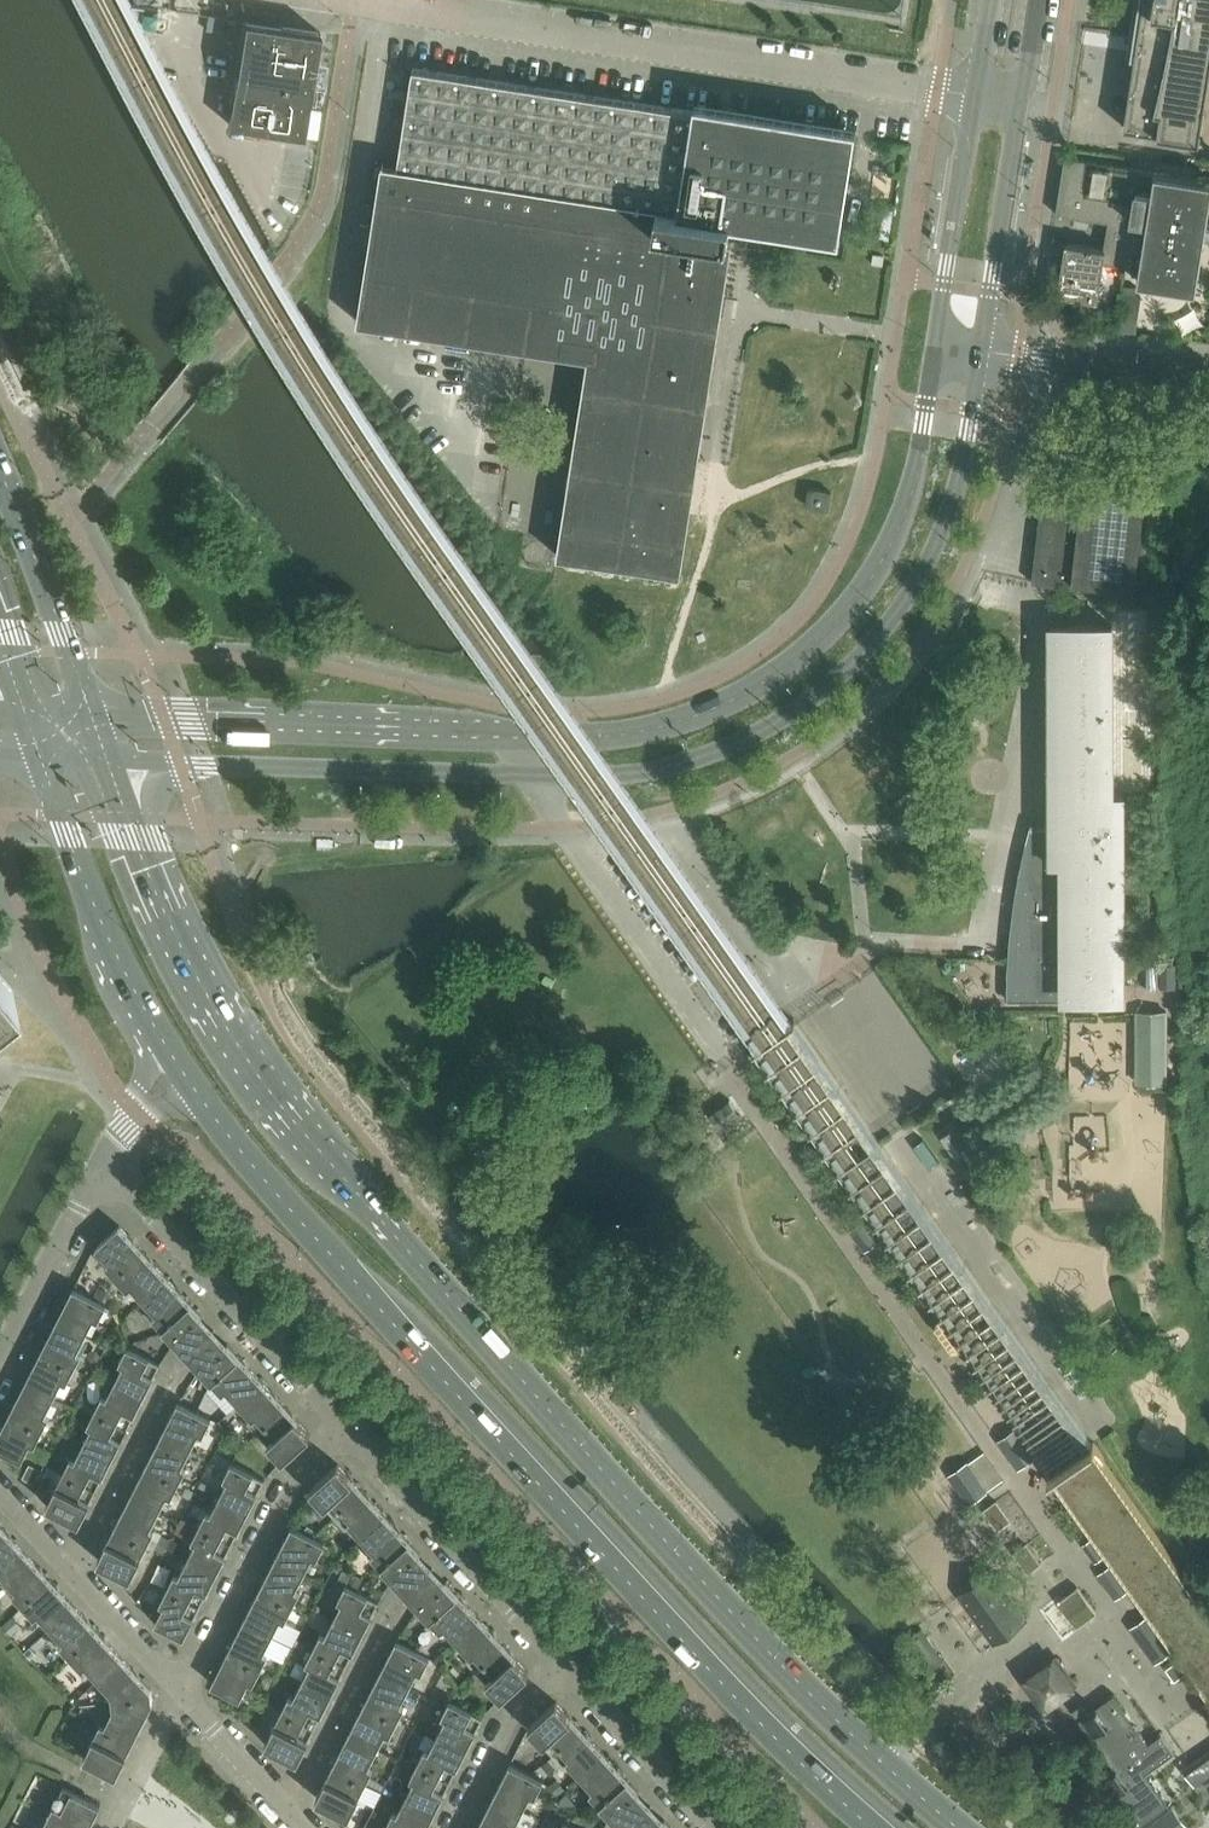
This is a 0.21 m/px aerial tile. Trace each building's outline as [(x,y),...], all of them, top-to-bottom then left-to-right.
[(1128,50),(1137,52),(1125,127),(1200,139),(1208,85),(1208,0),(1136,0),(1128,50)] [(320,32),(244,20),(227,125),(304,137),(320,32)] [(840,239),(856,136),(857,127),(696,102),(694,111),(414,68),(399,166),(385,164),(385,163),(383,163),(359,318),(594,354),(562,556),(678,574),(732,222),(840,239)] [(1208,216),(1208,179),(1065,156),(1056,214),(1076,216),(1075,221),(1085,222),(1090,223),(1091,218),(1109,222),(1104,248),(1108,249),(1106,263),(1139,268),(1137,281),(1197,290),(1208,216)] [(1066,242),(1064,256),(1059,294),(1100,300),(1106,263),(1108,249),(1104,248),(1066,242)] [(1138,319),(1142,297),(1127,295),(1124,316),(1138,319)] [(1046,486),(1042,518),(1034,581),(1032,580),(1033,582),(1074,587),(1075,582),(1135,589),(1136,588),(1133,587),(1145,486),(1147,487),(1147,485),(1085,478),(1084,489),(1044,484),(1044,486),(1046,486)] [(829,510),(832,493),(810,489),(807,507),(829,510)] [(1164,623),(1164,608),(1149,608),(1149,623),(1164,623)] [(1010,954),(1009,960),(1008,988),(1008,1000),(1074,1000),(1074,989),(1125,989),(1124,794),(1113,794),(1113,624),(1051,624),(1051,827),(1033,827),(1034,823),(1032,823),(1028,838),(1024,853),(1023,861),(1019,876),(1017,891),(1015,905),(1013,919),(1012,926),(1011,933),(1010,947),(1010,954)] [(975,1006),(991,997),(972,964),(955,973),(975,1006)] [(1177,990),(1177,966),(1161,966),(1161,990),(1177,990)] [(13,990),(0,974),(0,1000),(13,990)] [(1169,1083),(1169,1010),(1136,1010),(1136,1083),(1169,1083)] [(145,1252),(120,1225),(97,1247),(110,1261),(107,1264),(118,1276),(145,1252)] [(168,1277),(145,1252),(118,1276),(129,1289),(132,1285),(145,1299),(168,1277)] [(192,1303),(168,1277),(145,1299),(157,1313),(154,1316),(165,1328),(192,1303)] [(74,1287),(58,1319),(86,1334),(95,1317),(99,1319),(107,1304),(102,1301),(94,1297),(74,1287)] [(94,1297),(102,1301),(105,1293),(97,1289),(94,1297)] [(216,1329),(192,1303),(165,1328),(189,1354),(216,1329)] [(58,1319),(42,1351),(75,1367),(82,1353),(78,1351),(86,1334),(58,1319)] [(220,1334),(216,1329),(189,1354),(193,1359),(212,1380),(239,1355),(220,1334)] [(125,1364),(116,1380),(145,1395),(161,1363),(128,1346),(120,1362),(125,1364)] [(42,1351),(26,1382),(55,1396),(63,1380),(67,1382),(75,1367),(42,1351)] [(263,1381),(239,1355),(212,1380),(223,1392),(227,1389),(240,1403),(263,1381)] [(145,1395),(116,1380),(108,1397),(104,1395),(96,1409),(129,1426),(145,1395)] [(287,1407),(263,1381),(240,1403),(252,1417),(249,1420),(260,1432),(287,1407)] [(26,1382),(10,1413),(43,1430),(51,1415),(46,1413),(55,1396),(26,1382)] [(72,1389),(66,1401),(76,1406),(82,1395),(72,1389)] [(179,1401),(163,1434),(191,1448),(200,1432),(204,1434),(212,1418),(179,1401)] [(311,1434),(287,1407),(260,1432),(284,1458),(311,1434)] [(129,1426),(96,1409),(89,1424),(93,1426),(85,1443),(113,1457),(129,1426)] [(10,1454),(22,1460),(31,1442),(36,1444),(43,1430),(10,1413),(0,1434),(0,1448),(10,1454)] [(1032,1451),(1020,1433),(1004,1445),(1016,1463),(1032,1451)] [(163,1434),(147,1465),(180,1482),(187,1467),(183,1465),(191,1448),(163,1434)] [(113,1457),(85,1443),(76,1459),(72,1457),(64,1472),(97,1489),(113,1457)] [(31,1462),(24,1476),(37,1483),(43,1469),(31,1462)] [(229,1480),(220,1496),(249,1511),(265,1479),(232,1462),(225,1477),(229,1480)] [(363,1490),(339,1463),(312,1488),(336,1515),(363,1490)] [(987,1491),(967,1463),(951,1474),(970,1503),(987,1491)] [(147,1465),(131,1496),(160,1511),(168,1494),(172,1496),(180,1482),(147,1465)] [(97,1489),(64,1472),(48,1504),(81,1521),(97,1489)] [(37,1490),(43,1494),(48,1487),(41,1483),(37,1490)] [(387,1516),(363,1490),(336,1515),(347,1527),(351,1524),(363,1537),(387,1516)] [(131,1496),(115,1527),(148,1544),(155,1529),(151,1527),(160,1511),(131,1496)] [(249,1511),(220,1496),(212,1513),(208,1511),(200,1525),(233,1542),(249,1511)] [(410,1541),(387,1516),(363,1537),(376,1551),(372,1554),(383,1566),(410,1541)] [(233,1542),(200,1525),(193,1540),(197,1542),(189,1559),(217,1573),(233,1542)] [(293,1525),(276,1558),(305,1572),(313,1555),(318,1557),(326,1542),(293,1525)] [(115,1527),(99,1559),(132,1576),(148,1544),(115,1527)] [(4,1528),(0,1532),(0,1570),(5,1575),(28,1553),(4,1528)] [(434,1567),(410,1541),(383,1566),(407,1592),(434,1567)] [(52,1580),(28,1553),(5,1575),(17,1589),(14,1592),(25,1604),(52,1580)] [(276,1558),(260,1589),(293,1605),(301,1591),(296,1589),(305,1572),(276,1558)] [(217,1573),(189,1559),(180,1575),(176,1573),(168,1588),(201,1604),(217,1573)] [(1115,1595),(1127,1587),(1112,1565),(1100,1574),(1115,1595)] [(434,1567),(407,1592),(410,1596),(431,1618),(458,1593),(438,1571),(434,1567)] [(992,1568),(958,1592),(995,1643),(1029,1618),(992,1568)] [(75,1605),(52,1580),(25,1604),(36,1617),(39,1613),(52,1627),(75,1605)] [(379,1601),(347,1584),(339,1600),(343,1602),(335,1618),(363,1633),(379,1601)] [(201,1604),(168,1588),(161,1602),(165,1605),(156,1622),(185,1637),(201,1604)] [(260,1589),(245,1620),(273,1634),(282,1618),(286,1620),(293,1605),(260,1589)] [(482,1619),(458,1593),(431,1618),(442,1630),(445,1627),(458,1641),(482,1619)] [(99,1631),(75,1605),(52,1627),(65,1641),(61,1644),(72,1656),(99,1631)] [(13,1615),(2,1624),(11,1634),(21,1624),(13,1615)] [(363,1633),(335,1618),(326,1635),(322,1633),(315,1647),(347,1664),(363,1633)] [(1172,1650),(1150,1618),(1134,1629),(1156,1661),(1172,1650)] [(505,1645),(482,1619),(458,1641),(471,1654),(467,1658),(478,1670),(505,1645)] [(245,1620),(229,1651),(262,1668),(269,1653),(265,1651),(273,1634),(245,1620)] [(123,1657),(99,1631),(72,1656),(83,1668),(87,1665),(99,1679),(123,1657)] [(398,1639),(381,1672),(410,1686),(418,1669),(423,1672),(430,1656),(398,1639)] [(530,1671),(505,1645),(478,1670),(503,1696),(530,1671)] [(347,1664),(315,1647),(307,1662),(311,1664),(303,1681),(331,1695),(347,1664)] [(229,1651),(212,1683),(241,1698),(250,1680),(254,1682),(262,1668),(229,1651)] [(1056,1654),(1025,1677),(1047,1707),(1078,1684),(1056,1654)] [(152,1689),(123,1657),(99,1679),(113,1693),(114,1701),(153,1695),(152,1689)] [(381,1672),(365,1703),(398,1719),(406,1705),(401,1703),(410,1686),(381,1672)] [(331,1695),(303,1681),(294,1698),(290,1695),(283,1710),(316,1727),(331,1695)] [(1114,1694),(1080,1718),(1115,1766),(1099,1778),(1136,1827),(1137,1827),(1170,1804),(1147,1772),(1175,1752),(1162,1733),(1149,1742),(1114,1694)] [(153,1695),(114,1701),(115,1708),(106,1725),(135,1739),(154,1701),(153,1695)] [(447,1717),(439,1734),(467,1749),(483,1717),(451,1700),(443,1715),(447,1717)] [(581,1728),(557,1701),(530,1726),(554,1753),(581,1728)] [(365,1703),(349,1734),(378,1748),(386,1732),(391,1734),(398,1719),(365,1703)] [(316,1727),(283,1710),(266,1742),(299,1759),(316,1727)] [(135,1739),(106,1725),(102,1723),(85,1756),(118,1772),(135,1739)] [(605,1754),(581,1728),(554,1753),(565,1765),(569,1761),(581,1775),(605,1754)] [(349,1734),(334,1765),(366,1782),(374,1767),(370,1765),(378,1748),(349,1734)] [(467,1749),(439,1734),(430,1751),(426,1749),(418,1763),(451,1780),(467,1749)] [(629,1779),(605,1754),(581,1775),(594,1789),(591,1792),(602,1804),(629,1779)] [(1208,1775),(1208,1756),(1186,1772),(1195,1785),(1208,1775)] [(451,1780),(418,1763),(411,1778),(415,1780),(407,1797),(435,1811),(451,1780)] [(511,1763),(495,1795),(523,1810),(532,1793),(536,1795),(544,1780),(511,1763)] [(334,1765),(317,1797),(350,1814),(366,1782),(334,1765)] [(629,1779),(602,1804),(623,1827),(628,1827),(652,1805),(629,1779)] [(64,1786),(43,1827),(89,1827),(101,1805),(64,1786)] [(479,1827),(482,1827),(518,1827),(515,1826),(523,1810),(495,1795),(479,1827)] [(407,1797),(398,1813),(394,1811),(387,1826),(391,1827),(427,1827),(435,1811),(407,1797)] [(652,1805),(628,1827),(673,1827),(659,1812),(652,1805)] [(1172,1810),(1148,1827),(1185,1827),(1172,1810)]
